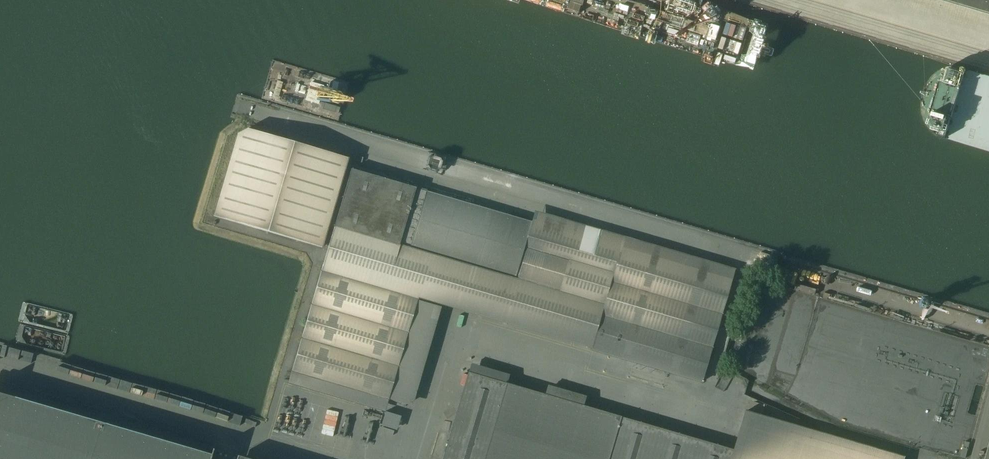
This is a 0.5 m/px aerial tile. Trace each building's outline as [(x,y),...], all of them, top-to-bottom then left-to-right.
[(988,12),(988,0),(949,0),(988,12)] [(212,215),(321,248),(348,158),(246,127),(237,132),(212,215)] [(514,279),(531,222),(354,170),(350,169),(334,227),(514,279)] [(388,399),(418,298),(590,348),(590,351),(701,382),(734,269),(534,210),(531,222),(514,279),(334,227),(291,370),(388,399)] [(735,449),(585,406),(547,395),(470,372),(444,458),(732,458),(735,449)] [(214,443),(0,380),(0,458),(210,458),(214,443)] [(588,396),(549,385),(547,395),(585,406),(588,396)] [(317,422),(327,427),(331,419),(338,422),(340,419),(333,415),(334,413),(338,415),(339,414),(327,408),(324,415),(321,414),(317,422)] [(905,457),(746,411),(742,426),(735,449),(732,458),(905,458),(905,457)] [(397,430),(401,416),(385,412),(381,426),(397,430)]
